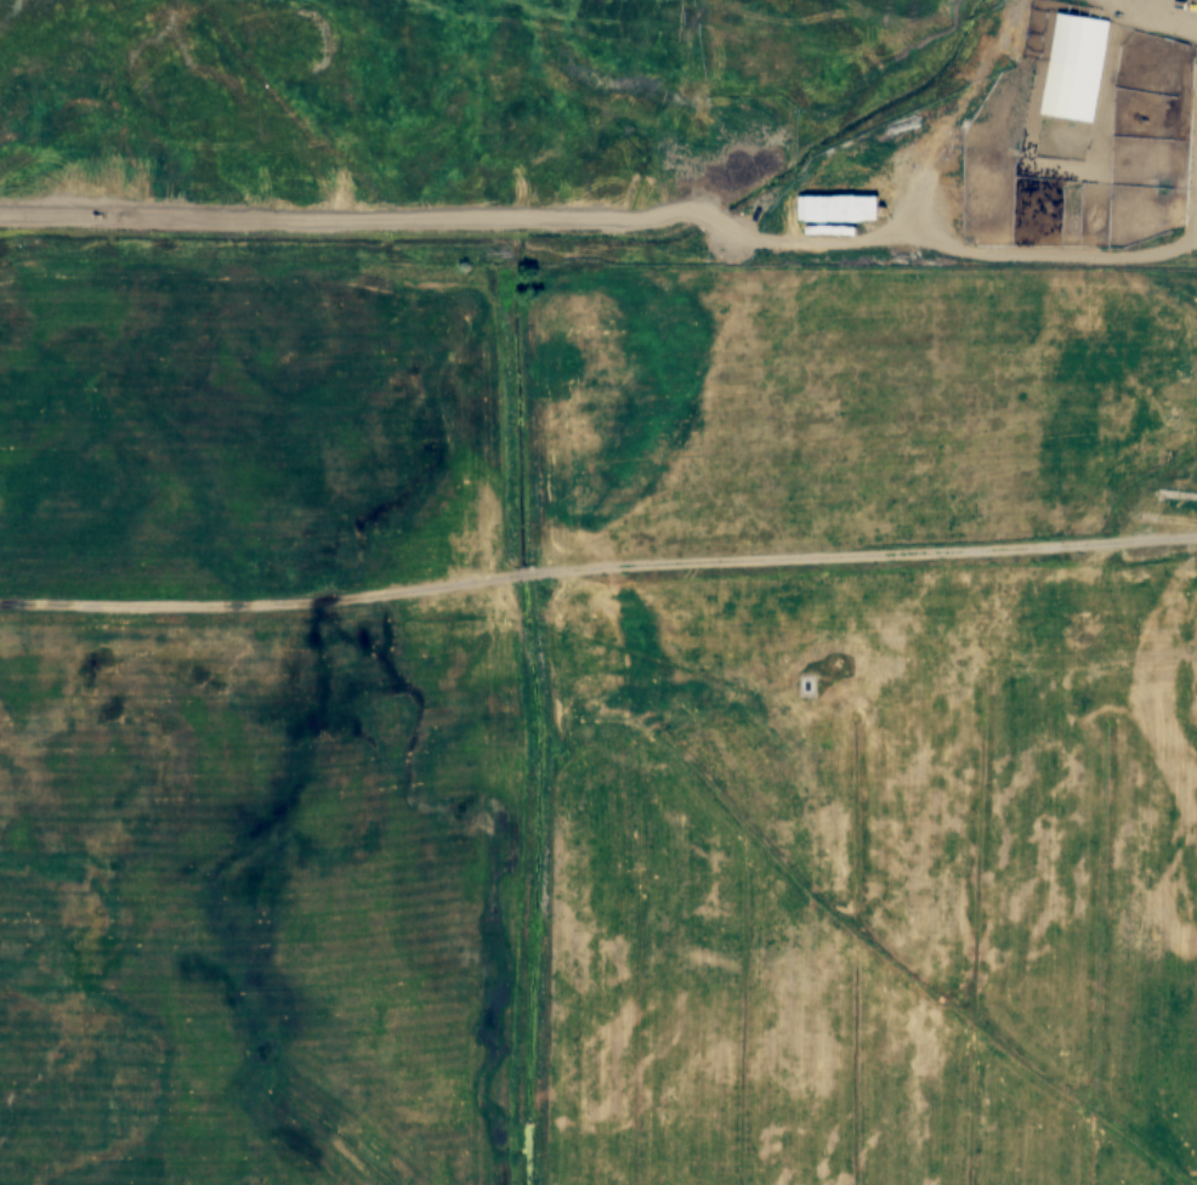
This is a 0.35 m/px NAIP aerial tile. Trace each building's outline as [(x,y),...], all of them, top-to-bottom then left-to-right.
[(1042,117),(1096,124),(1110,21),(1056,13),(1042,117)]
